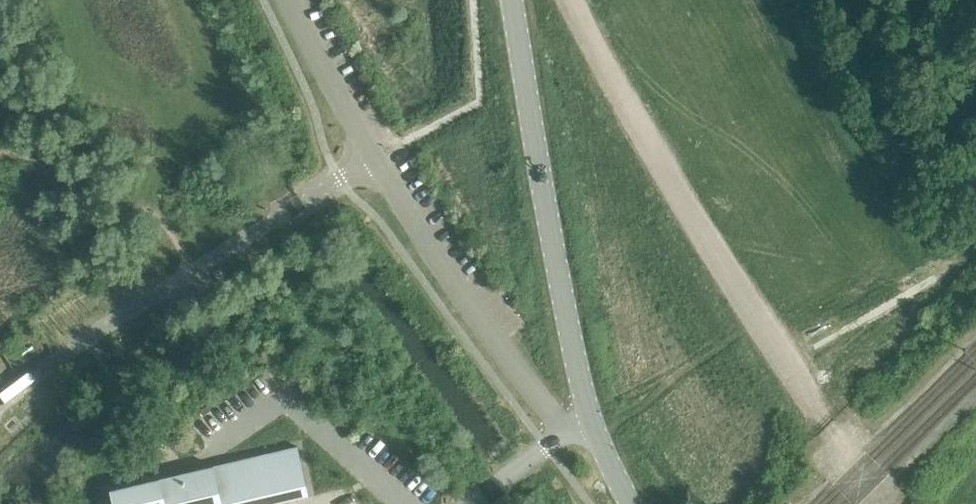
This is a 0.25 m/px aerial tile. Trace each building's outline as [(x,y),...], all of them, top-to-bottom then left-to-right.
[(244,243),(250,259),(259,255),(253,239),(244,243)] [(110,490),(113,503),(275,503),(308,496),(297,447),(110,490)]
